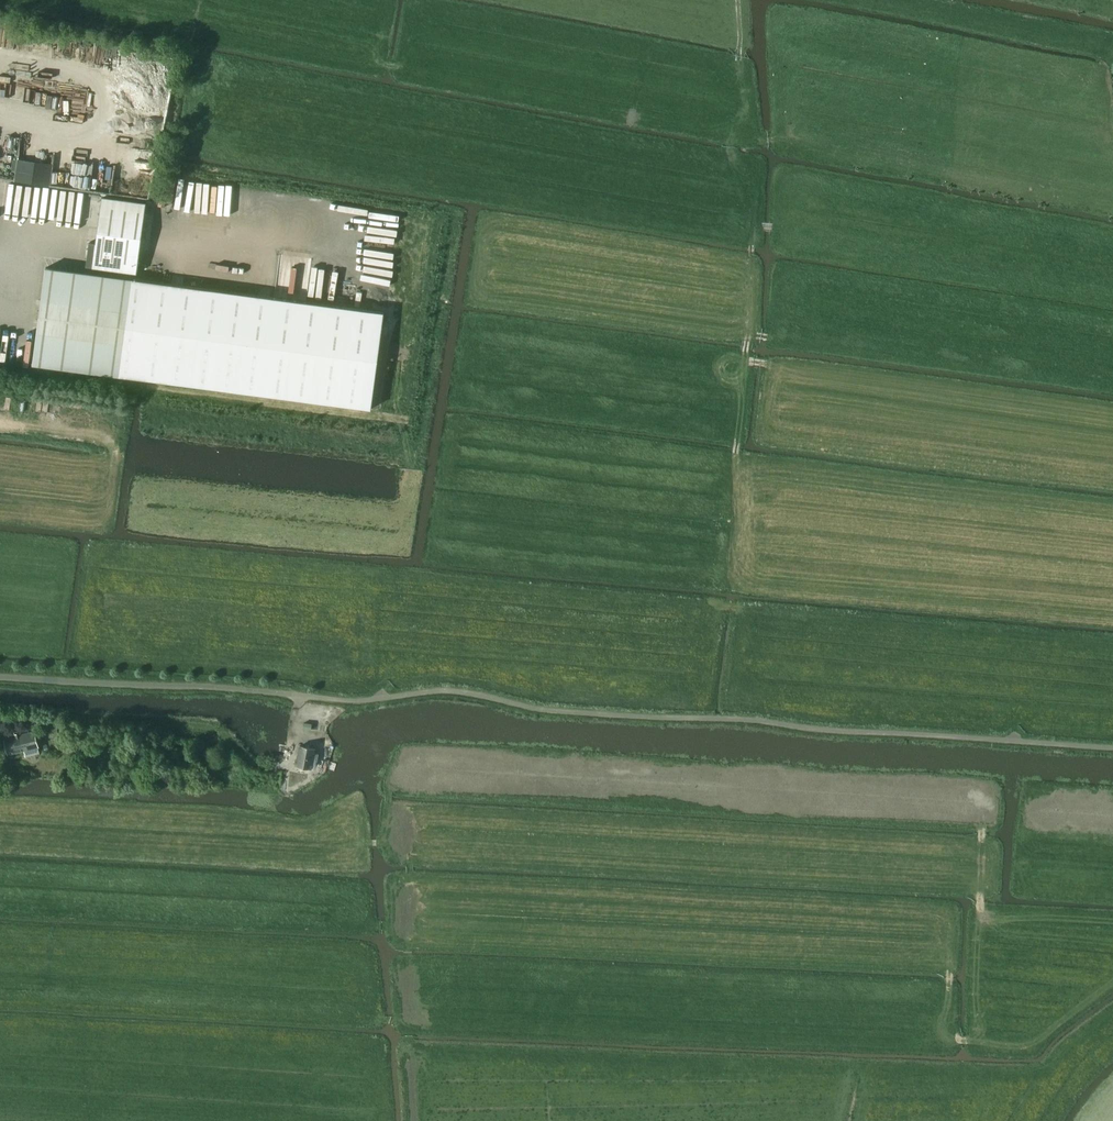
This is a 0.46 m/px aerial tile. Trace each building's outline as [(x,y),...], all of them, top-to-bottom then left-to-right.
[(47,186),(51,156),(35,154),(34,161),(15,159),(12,181),(47,186)] [(37,218),(70,221),(72,191),(49,189),(49,191),(39,190),(37,218)] [(89,246),(88,255),(86,266),(92,266),(137,272),(146,203),(102,197),(96,242),(96,243),(90,242),(89,246)] [(120,375),(133,279),(45,267),(33,363),(120,375)] [(53,728),(44,728),(44,737),(53,738),(53,728)] [(77,736),(84,736),(84,740),(93,740),(93,729),(77,728),(77,736)] [(5,739),(8,753),(38,745),(34,731),(22,735),(21,732),(13,734),(14,737),(5,739)] [(315,748),(299,745),(295,766),(312,769),(315,748)] [(207,749),(205,757),(212,759),(214,750),(207,749)]
